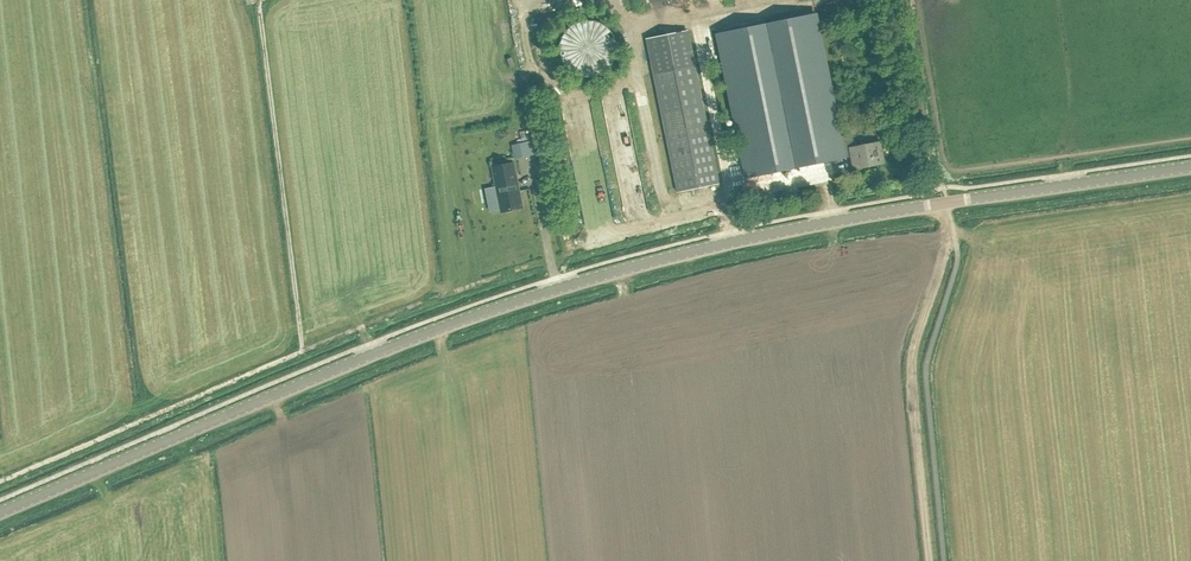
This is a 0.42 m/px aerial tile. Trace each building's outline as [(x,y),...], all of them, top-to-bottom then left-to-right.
[(717,34),(716,35),(719,46),(742,160),(745,176),(745,177),(756,175),(786,169),(793,168),(819,163),(843,158),(839,141),(839,138),(818,34),(816,27),(814,15),(791,20),(765,25),(760,26),(750,28),(717,34)] [(616,51),(615,42),(612,34),(606,27),(598,22),(590,20),(581,21),(572,25),(566,31),(561,38),(559,47),(560,56),(563,64),(569,71),(577,75),(586,77),(595,77),(603,73),(610,67),(614,60),(616,51)] [(690,32),(647,41),(677,191),(719,183),(690,32)] [(839,138),(839,141),(843,158),(852,156),(854,168),(883,163),(879,142),(861,145),(859,146),(854,147),(852,135),(846,137),(839,138)] [(525,142),(515,144),(518,158),(528,156),(525,142)] [(513,163),(492,167),(496,186),(499,185),(500,194),(497,194),(501,212),(522,208),(519,190),(518,190),(516,182),(517,182),(513,163)] [(617,198),(601,202),(605,218),(621,213),(617,198)]
